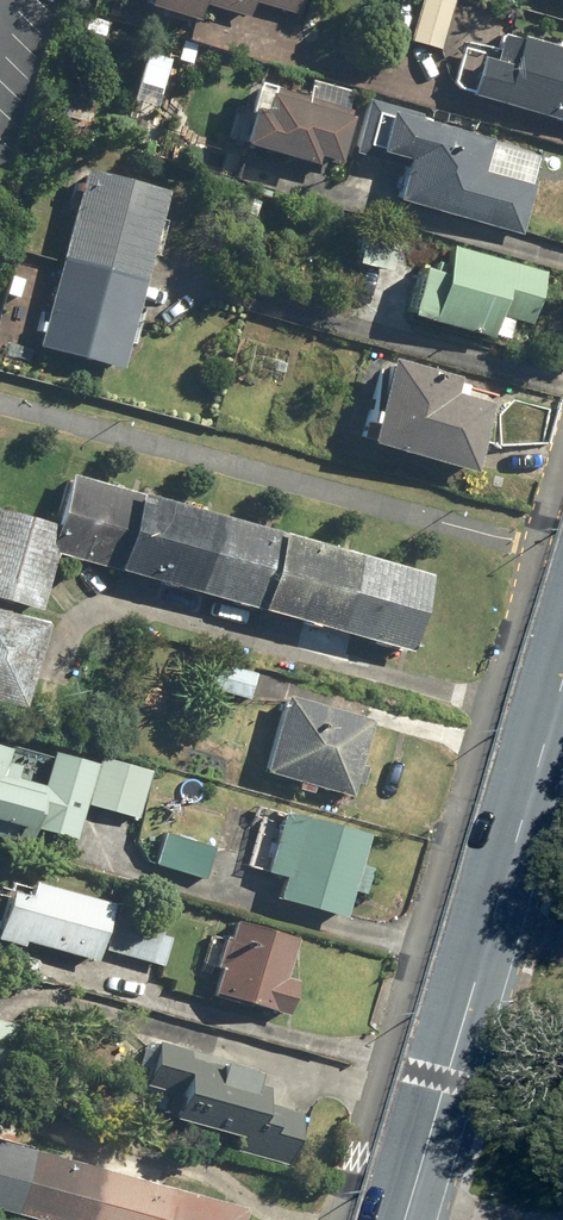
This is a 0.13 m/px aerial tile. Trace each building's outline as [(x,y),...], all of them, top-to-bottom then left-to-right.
[(147,3),(204,18),(207,6),(252,18),(256,3),(301,15),(306,0),(148,0),(147,3)] [(452,0),(420,0),(409,40),(445,50),(459,2),(452,0)] [(485,57),(475,94),(496,99),(496,101),(562,120),(562,46),(514,33),(506,63),(485,57)] [(174,59),(148,52),(135,100),(161,107),(174,59)] [(241,138),(341,165),(355,112),(255,85),(241,138)] [(538,185),(531,183),(541,145),(370,99),(356,149),(408,163),(398,200),(524,235),(538,185)] [(172,191),(85,167),(38,344),(125,367),(172,191)] [(402,233),(369,224),(358,262),(392,271),(402,233)] [(413,316),(494,338),(501,314),(533,322),(547,271),(452,245),(444,271),(427,267),(413,316)] [(372,442),(479,472),(502,388),(395,359),(372,442)] [(70,470),(56,521),(0,506),(0,594),(42,606),(57,551),(412,647),(433,569),(70,470)] [(0,606),(0,698),(23,705),(47,619),(0,606)] [(257,671),(214,658),(207,681),(250,694),(257,671)] [(374,715),(284,691),(263,767),(353,791),(374,715)] [(29,839),(34,823),(74,834),(96,760),(51,748),(41,783),(0,771),(0,831),(29,839)] [(152,766),(101,753),(89,799),(140,813),(152,766)] [(285,805),(268,866),(285,871),(278,894),(345,913),(370,830),(285,805)] [(218,840),(168,826),(158,859),(208,874),(218,840)] [(13,888),(0,935),(0,941),(25,948),(26,943),(96,962),(113,899),(34,878),(30,892),(13,888)] [(168,911),(121,898),(106,950),(164,966),(174,933),(163,930),(168,911)] [(297,933),(233,916),(212,995),(288,1015),(297,981),(285,978),(297,933)] [(258,1070),(160,1043),(149,1082),(180,1091),(172,1117),(248,1138),(252,1126),(300,1139),(307,1115),(260,1102),(264,1087),(254,1084),(258,1070)] [(41,1219),(245,1219),(248,1208),(0,1141),(0,1209),(41,1219)]
